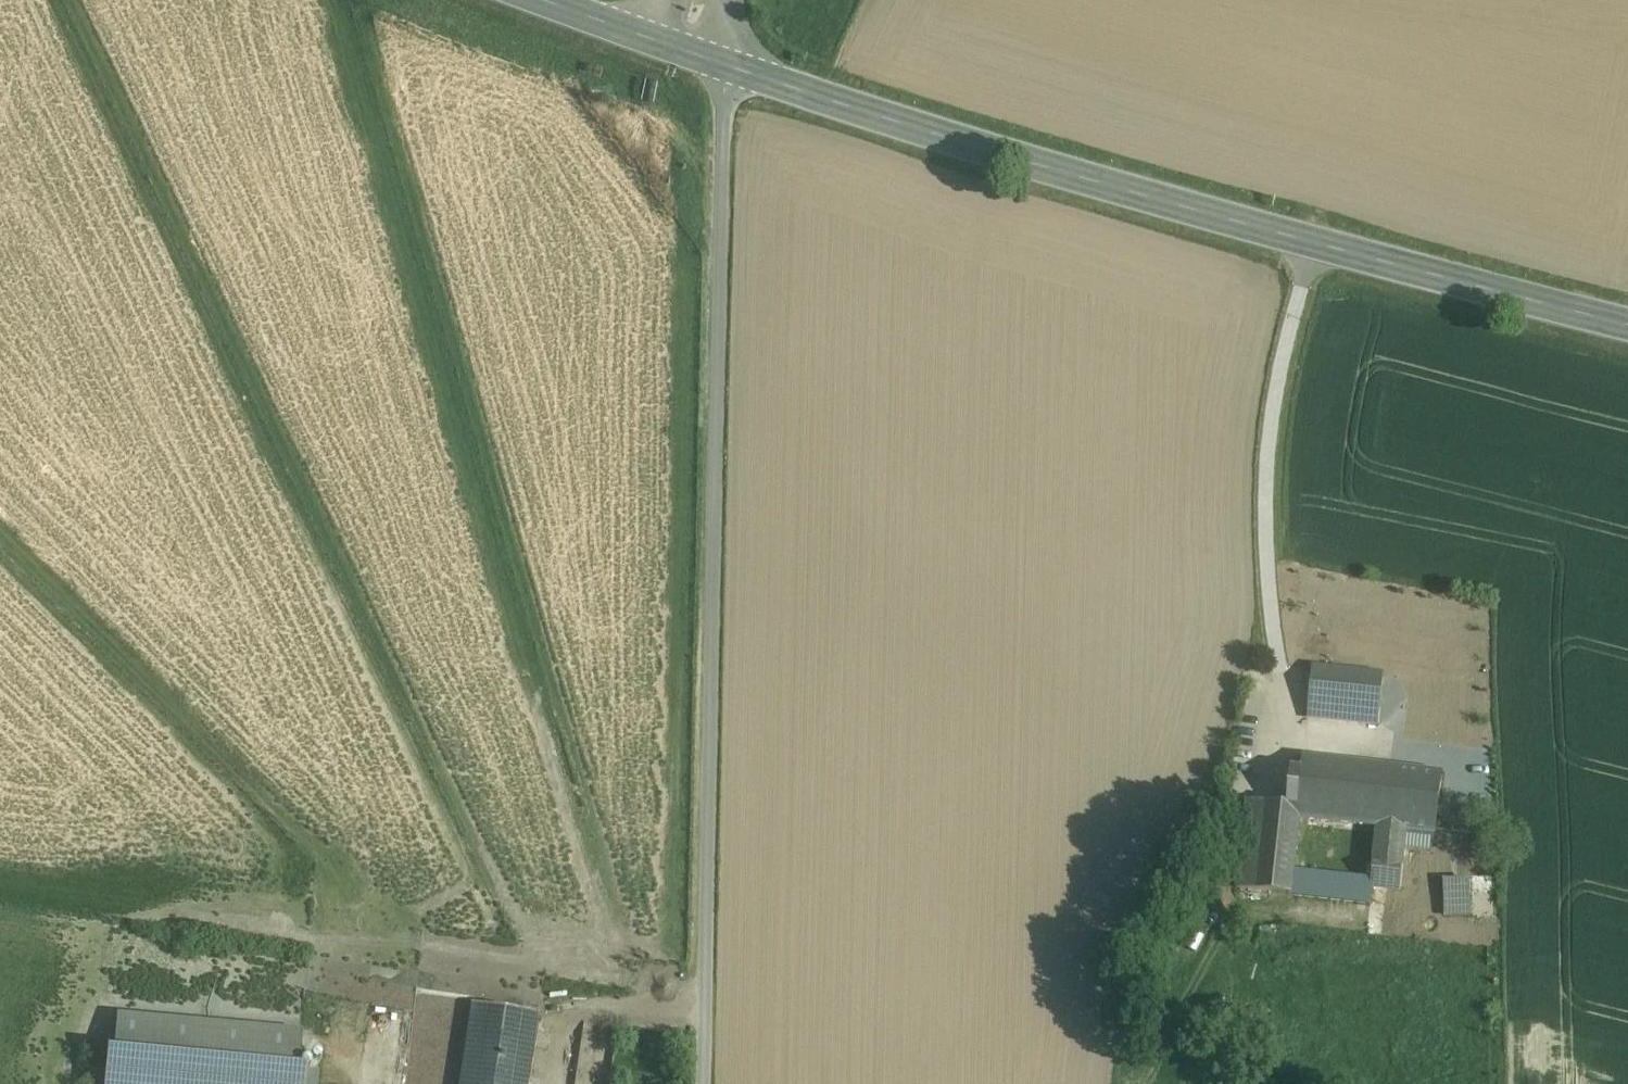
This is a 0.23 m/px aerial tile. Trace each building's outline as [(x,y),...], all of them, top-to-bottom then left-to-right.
[(1384,676),(1313,669),(1308,718),(1379,725),(1384,676)] [(1372,767),(1304,759),(1299,806),(1247,801),(1246,812),(1393,829),(1395,805),(1368,801),(1372,767)] [(1424,765),(1411,764),(1410,771),(1372,767),(1368,801),(1395,805),(1393,829),(1408,830),(1436,834),(1443,775),(1423,773),(1424,765)] [(1393,829),(1246,812),(1238,890),(1371,904),(1373,888),(1401,891),(1408,830),(1393,829)] [(1469,881),(1445,882),(1445,915),(1470,915),(1469,881)] [(539,1013),(472,1003),(468,1030),(534,1041),(539,1013)] [(319,1066),(300,1064),(302,1035),(118,1021),(116,1050),(107,1049),(104,1083),(317,1083),(319,1066)] [(468,1030),(460,1083),(528,1083),(534,1041),(468,1030)]
